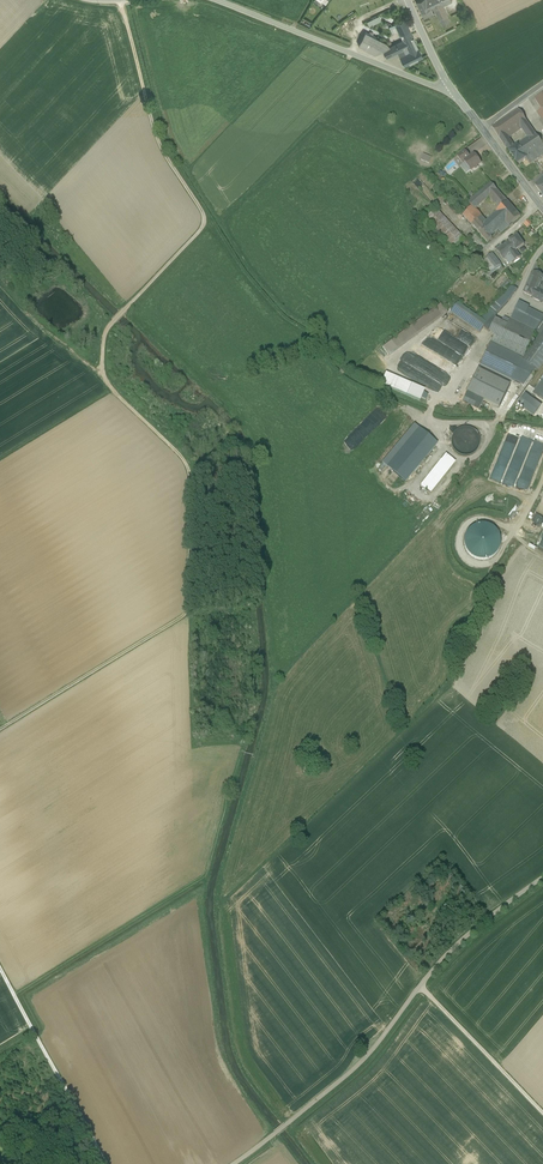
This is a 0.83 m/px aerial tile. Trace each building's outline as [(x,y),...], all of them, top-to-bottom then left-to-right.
[(417,2),(422,12),(422,13),(424,18),(433,14),(431,8),(433,7),(438,5),(436,0),(421,0),(417,2)] [(438,5),(433,7),(442,25),(449,22),(442,6),(441,3),(438,5)] [(404,19),(395,23),(401,35),(403,40),(412,36),(404,19)] [(401,35),(395,23),(390,26),(396,37),(401,35)] [(387,42),(365,32),(359,45),(374,54),(382,50),(390,46),(387,42)] [(403,40),(395,44),(399,51),(408,47),(410,51),(418,48),(412,36),(403,40)] [(390,46),(382,50),(386,58),(399,51),(395,44),(390,46)] [(410,51),(400,56),(405,65),(422,57),(418,48),(410,51)] [(535,100),(541,110),(542,109),(542,94),(535,100)] [(518,110),(492,128),(509,152),(515,148),(508,138),(522,129),(528,124),(518,110)] [(528,124),(522,129),(530,139),(516,149),(524,161),(526,159),(542,148),(542,138),(539,140),(528,124)] [(516,149),(515,148),(509,152),(518,165),(524,161),(516,149)] [(526,159),(530,164),(542,156),(542,148),(526,159)] [(465,151),(457,157),(463,164),(465,163),(464,162),(470,158),(465,151)] [(431,158),(423,154),(420,160),(429,164),(431,158)] [(474,154),(470,158),(464,162),(465,163),(471,171),(474,169),(476,169),(477,168),(477,166),(481,163),(474,154)] [(504,198),(492,183),(483,190),(489,197),(496,205),(504,198)] [(483,190),(469,202),(472,206),(473,206),(476,209),(489,197),(483,190)] [(504,198),(496,205),(500,209),(508,202),(504,198)] [(521,217),(508,202),(500,209),(496,212),(497,213),(509,227),(521,217)] [(497,213),(487,221),(476,209),(473,206),(472,206),(462,215),(472,226),(477,221),(491,236),(498,230),(501,234),(509,227),(497,213)] [(460,236),(436,209),(425,218),(449,246),(454,242),(460,236)] [(528,220),(523,225),(527,229),(532,224),(528,220)] [(491,236),(477,221),(472,226),(487,243),(492,239),(491,237),(491,236)] [(517,235),(509,241),(516,250),(517,251),(524,245),(517,235)] [(460,236),(454,242),(457,245),(464,240),(460,236)] [(516,250),(509,241),(503,246),(511,256),(514,261),(521,257),(517,251),(516,250)] [(511,256),(503,246),(497,250),(504,260),(505,259),(508,257),(509,258),(511,256)] [(501,265),(492,253),(486,258),(495,269),(501,265)] [(508,257),(505,259),(509,265),(514,261),(511,256),(509,258),(508,257)] [(495,269),(486,258),(485,260),(483,262),(491,272),(495,269)] [(533,271),(529,281),(540,286),(542,282),(542,276),(533,271)] [(540,286),(529,281),(523,292),(533,297),(532,298),(534,299),(539,289),(540,286)] [(511,286),(501,297),(508,302),(517,289),(511,286)] [(539,289),(534,299),(542,303),(542,292),(539,289)] [(500,337),(507,324),(502,322),(494,318),(508,302),(501,297),(478,322),(477,323),(483,328),(489,332),(495,335),(500,337)] [(518,303),(510,320),(508,324),(534,337),(534,335),(536,333),(542,318),(542,315),(518,303)] [(440,304),(391,342),(398,350),(447,313),(440,304)] [(478,322),(455,305),(450,312),(479,333),(483,328),(477,323),(478,322)] [(534,337),(508,324),(507,324),(500,337),(495,335),(490,343),(523,359),(534,337)] [(446,387),(469,346),(433,325),(413,360),(411,359),(408,365),(446,387)] [(522,360),(535,369),(538,371),(542,364),(542,332),(540,336),(523,359),(522,360)] [(390,357),(398,350),(391,342),(383,348),(390,357)] [(523,386),(535,369),(522,360),(523,359),(490,343),(480,365),(523,386)] [(510,385),(478,369),(466,392),(483,401),(499,408),(510,385)] [(386,373),(381,384),(406,396),(411,384),(386,373)] [(522,399),(528,405),(542,389),(542,376),(522,399)] [(427,380),(424,384),(433,390),(435,386),(427,380)] [(425,390),(411,384),(406,396),(420,402),(421,399),(423,393),(425,390)] [(483,401),(466,392),(462,401),(476,408),(478,405),(481,406),(483,401)] [(381,463),(405,483),(437,444),(414,424),(381,463)] [(472,457),(479,433),(456,425),(451,442),(461,446),(459,453),(472,457)] [(516,461),(522,463),(529,441),(522,439),(516,461)] [(450,458),(425,489),(431,493),(455,462),(450,458)] [(525,475),(522,482),(532,486),(535,478),(529,476),(529,477),(525,475)] [(475,525),(471,527),(468,530),(465,534),(464,539),(464,543),(464,548),(466,552),(469,556),(473,558),(478,560),(482,561),(487,560),(491,558),(495,555),(498,552),(500,548),(500,543),(500,538),(499,534),(496,530),(493,527),(489,525),(484,524),(479,524),(475,525)]
